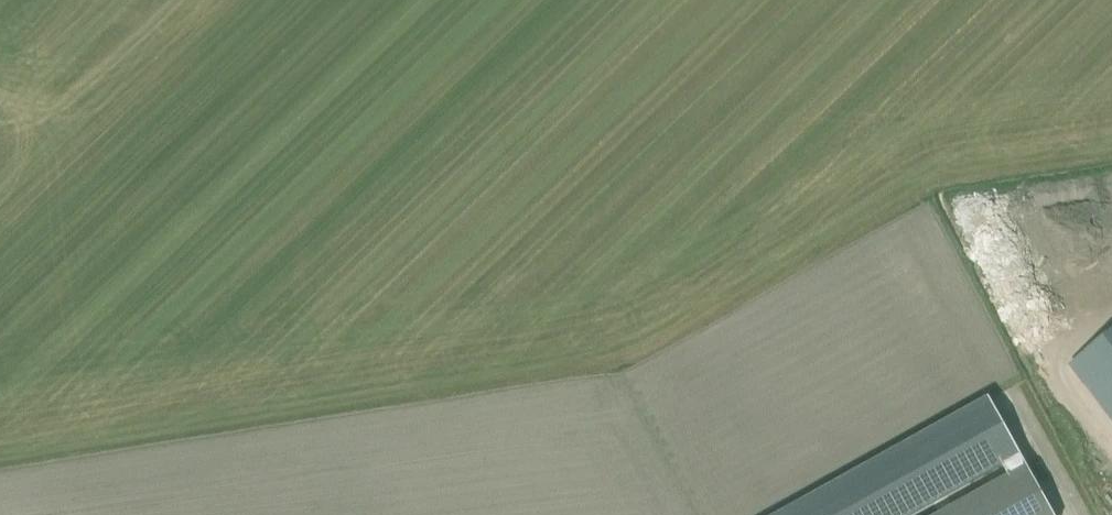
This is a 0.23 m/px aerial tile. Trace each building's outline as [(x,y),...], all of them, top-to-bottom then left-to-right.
[(785,514),(917,514),(1002,467),(1009,480),(1027,470),(989,402),(785,514)] [(945,514),(1052,514),(1027,470),(1009,480),(945,514)]
